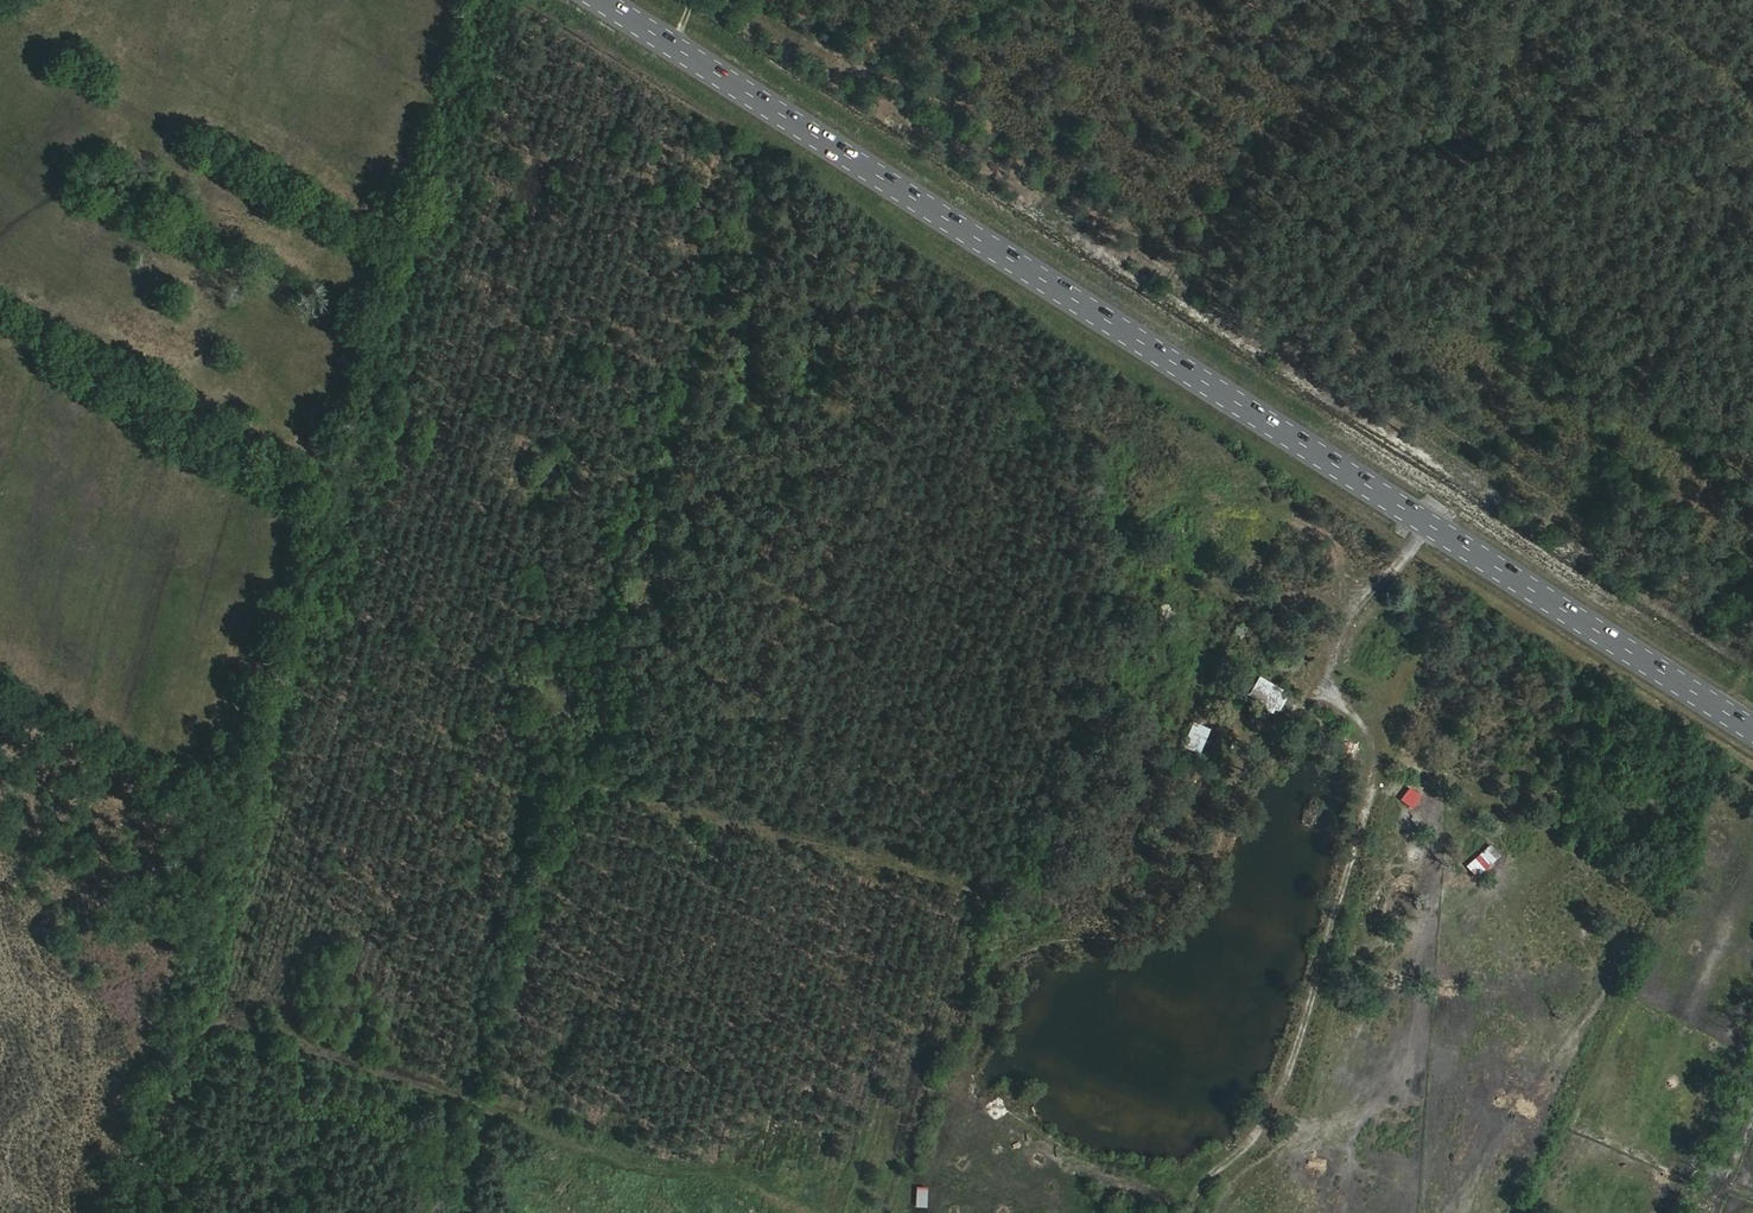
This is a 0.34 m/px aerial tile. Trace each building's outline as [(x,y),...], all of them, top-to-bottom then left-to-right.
[(1246,698),(1277,714),(1288,693),(1258,677),(1246,698)] [(1182,748),(1200,755),(1210,728),(1192,722),(1182,748)] [(1475,878),(1506,851),(1496,839),(1464,866),(1475,878)]
